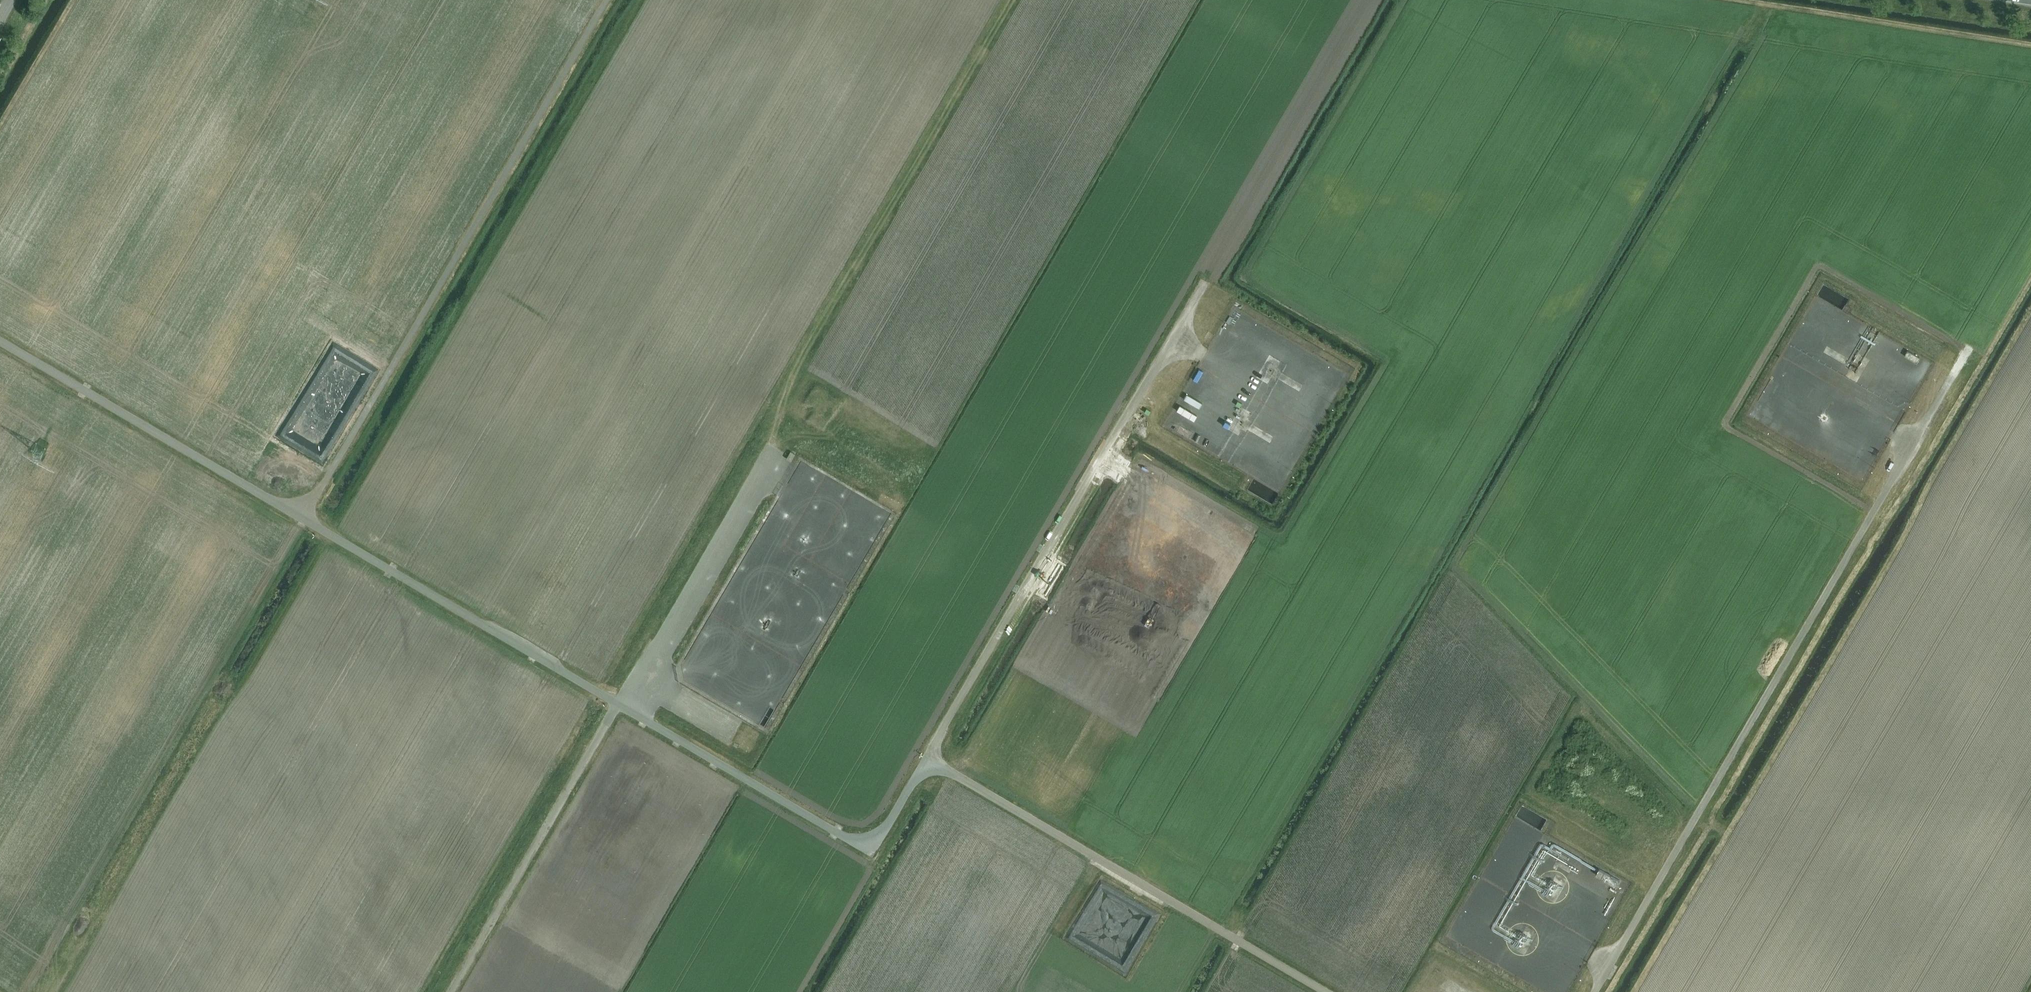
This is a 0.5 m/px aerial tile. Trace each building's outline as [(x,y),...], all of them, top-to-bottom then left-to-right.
[(795,453),(791,451),(787,458),(791,460),(795,453)]
